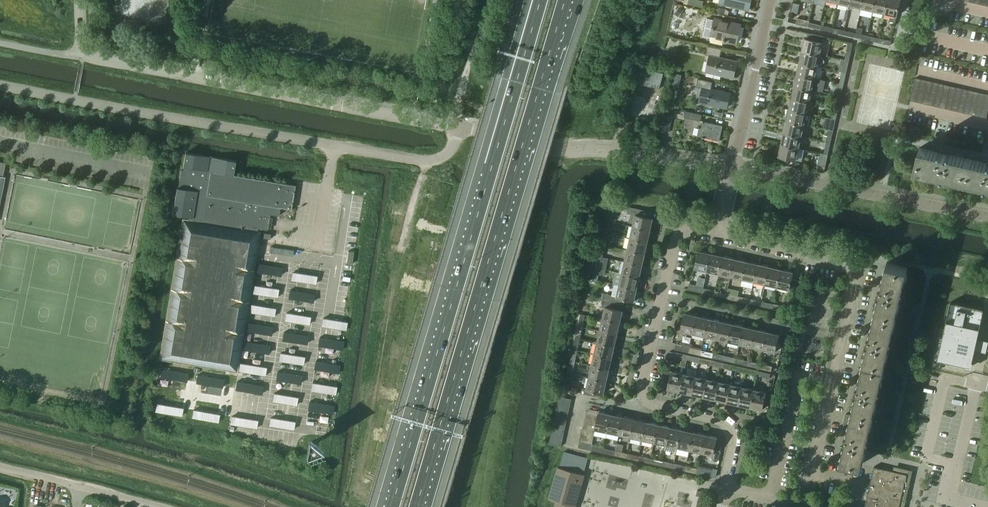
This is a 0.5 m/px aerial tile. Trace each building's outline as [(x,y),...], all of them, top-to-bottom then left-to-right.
[(722,4),(749,10),(751,0),(723,0),(722,4)] [(875,0),(863,0),(862,8),(873,10),(875,0)] [(888,0),(875,0),(873,10),(885,13),(888,0)] [(901,0),(888,0),(885,13),(891,14),(890,21),(896,22),(897,16),(901,0)] [(860,15),(862,8),(850,5),(848,13),(860,15)] [(741,24),(715,18),(712,35),(713,36),(711,41),(724,44),(724,41),(726,41),(726,39),(737,42),(741,24)] [(808,27),(809,22),(810,20),(798,18),(796,24),(808,27)] [(807,38),(823,42),(824,36),(808,33),(807,38)] [(807,38),(805,38),(802,50),(820,54),(823,42),(807,38)] [(722,48),(708,45),(706,55),(710,56),(707,72),(734,78),(738,61),(720,57),(722,48)] [(824,62),(820,54),(802,50),(800,62),(818,66),(824,62)] [(846,73),(849,61),(845,59),(841,59),(838,71),(846,73)] [(815,78),(818,66),(800,62),(797,74),(815,78)] [(663,72),(637,65),(632,81),(659,88),(663,72)] [(844,84),(846,73),(838,71),(842,72),(839,83),(844,84)] [(812,90),(815,78),(797,74),(794,86),(812,90)] [(919,91),(922,79),(915,78),(913,89),(919,91)] [(713,82),(698,79),(697,86),(703,87),(700,102),(727,108),(730,93),(711,89),(713,82)] [(925,92),(928,81),(922,79),(919,91),(925,92)] [(931,93),(934,82),(928,81),(925,92),(931,93)] [(937,95),(939,83),(934,82),(931,93),(937,95)] [(943,96),(945,85),(939,83),(937,95),(943,96)] [(948,97),(951,86),(945,85),(943,96),(948,97)] [(810,101),(812,90),(794,86),(792,97),(810,101)] [(954,99),(957,87),(951,86),(948,97),(954,99)] [(960,100),(963,89),(957,87),(954,99),(960,100)] [(917,102),(919,91),(913,89),(910,100),(917,102)] [(966,101),(968,90),(963,89),(960,100),(966,101)] [(971,103),(974,91),(968,90),(966,101),(971,103)] [(923,103),(925,92),(919,91),(917,102),(923,103)] [(977,104),(980,93),(974,91),(971,103),(977,104)] [(929,104),(931,93),(925,92),(923,103),(929,104)] [(934,106),(937,95),(931,93),(929,104),(934,106)] [(983,106),(986,94),(980,93),(977,104),(983,106)] [(940,107),(943,96),(937,95),(934,106),(940,107)] [(946,108),(948,97),(943,96),(940,107),(946,108)] [(807,113),(810,101),(792,97),(789,109),(807,113)] [(952,110),(954,99),(948,97),(946,108),(952,110)] [(958,111),(960,100),(954,99),(952,110),(958,111)] [(963,112),(966,101),(960,100),(958,111),(963,112)] [(969,114),(971,103),(966,101),(963,112),(969,114)] [(975,115),(977,104),(971,103),(969,114),(975,115)] [(981,116),(983,106),(977,104),(975,115),(981,116)] [(804,125),(807,113),(789,109),(786,121),(804,125)] [(702,114),(686,111),(685,117),(701,120),(702,114)] [(664,115),(661,131),(669,133),(672,116),(664,115)] [(720,141),(723,126),(703,121),(702,129),(699,128),(698,136),(703,137),(702,138),(705,138),(720,141)] [(802,136),(804,125),(786,121),(784,132),(802,136)] [(799,148),(802,136),(784,132),(781,144),(799,148)] [(828,155),(831,143),(826,142),(823,153),(820,153),(828,155)] [(797,160),(799,148),(781,144),(779,156),(797,160)] [(964,179),(969,159),(937,151),(919,147),(915,168),(964,179)] [(185,152),(183,166),(183,169),(181,169),(178,187),(177,187),(172,214),(174,214),(188,217),(188,220),(184,220),(160,358),(236,370),(259,232),(257,232),(258,228),(267,230),(270,214),(279,215),(281,207),(291,209),(295,185),(233,175),(236,160),(185,152)] [(825,167),(828,155),(820,153),(817,165),(825,167)] [(969,159),(964,179),(987,185),(987,163),(969,159)] [(611,202),(607,218),(616,220),(619,204),(611,202)] [(652,218),(654,212),(634,208),(632,214),(636,215),(633,226),(651,230),(654,218),(652,218)] [(648,242),(651,230),(633,226),(631,238),(648,242)] [(646,253),(648,242),(631,238),(628,249),(646,253)] [(643,265),(646,253),(628,249),(625,261),(643,265)] [(707,271),(711,253),(699,251),(696,268),(707,271)] [(719,274),(723,256),(711,253),(707,271),(719,274)] [(731,276),(735,259),(723,256),(719,274),(731,276)] [(743,279),(747,261),(735,259),(731,276),(743,279)] [(640,276),(643,265),(625,261),(623,273),(640,276)] [(754,282),(758,264),(747,261),(743,279),(754,282)] [(862,464),(905,278),(908,266),(887,261),(852,414),(846,413),(843,429),(848,430),(842,459),(862,464)] [(258,264),(257,272),(281,275),(282,268),(258,264)] [(766,284),(770,267),(758,264),(754,282),(766,284)] [(778,287),(781,269),(770,267),(766,284),(778,287)] [(793,272),(781,269),(778,287),(795,291),(797,281),(792,279),(793,272)] [(640,276),(623,273),(617,271),(614,283),(615,284),(620,285),(620,284),(638,288),(640,276)] [(293,272),(292,280),(316,284),(317,276),(293,272)] [(702,293),(704,288),(704,287),(690,283),(688,290),(702,293)] [(635,301),(638,288),(620,284),(620,285),(615,284),(612,295),(605,293),(603,300),(623,304),(625,298),(635,301)] [(255,285),(253,293),(278,297),(279,289),(255,285)] [(290,290),(289,298),(313,302),(314,294),(290,290)] [(622,310),(623,304),(603,300),(602,306),(606,307),(603,319),(620,323),(623,311),(622,310)] [(938,359),(971,367),(984,310),(951,302),(938,359)] [(252,305),(250,312),(274,316),(276,308),(252,305)] [(287,313),(285,321),(309,324),(311,317),(287,313)] [(693,334),(697,316),(685,313),(681,331),(693,334)] [(705,336),(709,319),(697,316),(693,334),(705,336)] [(323,318),(322,326),(342,329),(346,330),(347,322),(343,321),(323,318)] [(618,334),(620,323),(603,319),(600,330),(618,334)] [(717,339),(721,321),(709,319),(705,336),(717,339)] [(728,341),(732,324),(721,321),(717,339),(728,341)] [(247,323),(246,330),(272,335),(273,327),(247,323)] [(740,344),(744,327),(732,324),(728,341),(740,344)] [(752,347),(756,329),(744,327),(740,344),(752,347)] [(764,349),(768,332),(756,329),(752,347),(764,349)] [(615,346),(618,334),(600,330),(598,342),(615,346)] [(284,332),(283,340),(307,344),(308,336),(284,332)] [(779,335),(768,332),(764,349),(776,352),(779,335)] [(320,338),(319,345),(338,349),(343,349),(344,342),(340,341),(320,338)] [(244,341),(243,349),(269,353),(270,346),(244,341)] [(612,358),(615,346),(598,342),(595,354),(612,358)] [(676,344),(675,349),(689,352),(690,348),(690,347),(676,344)] [(687,360),(689,355),(674,352),(673,358),(687,361),(687,360)] [(281,353),(279,361),(303,364),(305,357),(281,353)] [(610,369),(612,358),(595,354),(592,365),(610,369)] [(316,361),(315,369),(335,372),(339,373),(340,365),(336,365),(316,361)] [(241,363),(239,371),(265,375),(267,367),(241,363)] [(610,369),(592,365),(590,377),(607,381),(610,369)] [(162,369),(161,377),(187,381),(188,373),(162,369)] [(278,372),(277,380),(301,383),(302,376),(278,372)] [(680,392),(684,374),(672,372),(668,389),(680,392)] [(692,394),(696,377),(684,374),(680,392),(692,394)] [(198,375),(197,382),(223,387),(224,379),(198,375)] [(604,394),(607,381),(590,377),(587,389),(583,388),(582,393),(598,396),(599,392),(604,394)] [(704,397),(707,379),(696,377),(692,394),(704,397)] [(715,399),(719,382),(707,379),(704,397),(715,399)] [(238,382),(236,389),(262,394),(263,386),(238,382)] [(727,402),(731,385),(719,382),(715,399),(727,402)] [(313,383),(311,390),(333,394),(336,394),(337,387),(334,386),(313,383)] [(739,405),(743,387),(731,385),(727,402),(739,405)] [(750,407),(754,390),(743,387),(739,405),(750,407)] [(767,392),(754,390),(750,407),(763,410),(767,392)] [(274,393),(273,401),(297,405),(298,397),(274,393)] [(572,399),(560,396),(559,402),(570,405),(572,399)] [(310,402),(309,409),(330,413),(333,413),(334,406),(331,405),(310,402)] [(569,411),(570,405),(559,402),(557,409),(569,411)] [(157,404),(156,411),(182,416),(183,408),(157,404)] [(194,410),(192,418),(218,422),(220,414),(194,410)] [(598,420),(599,414),(587,412),(586,418),(598,420)] [(608,431),(612,414),(599,412),(599,414),(598,420),(596,426),(596,429),(608,431)] [(567,423),(568,416),(556,414),(555,420),(567,423)] [(620,434),(624,417),(612,414),(608,431),(620,434)] [(232,416),(231,424),(257,428),(258,420),(232,416)] [(631,437),(635,419),(624,417),(620,434),(631,437)] [(271,418),(270,425),(294,429),(295,422),(271,418)] [(596,426),(598,420),(586,418),(585,423),(596,426)] [(643,439),(647,422),(635,419),(631,437),(643,439)] [(565,429),(567,423),(555,420),(554,426),(565,429)] [(655,442),(659,425),(647,422),(643,439),(655,442)] [(595,432),(596,429),(596,426),(585,423),(584,430),(595,432)] [(667,444),(670,427),(659,425),(655,442),(667,444)] [(564,434),(565,429),(554,426),(552,432),(564,434)] [(678,447),(682,430),(670,427),(667,444),(678,447)] [(690,449),(694,432),(682,430),(678,447),(690,449)] [(563,440),(564,434),(552,432),(551,438),(563,440)] [(701,452),(705,435),(694,432),(690,449),(701,452)] [(593,443),(594,438),(582,435),(581,441),(593,443)] [(714,455),(718,437),(705,435),(701,452),(714,455)] [(561,447),(563,440),(551,438),(550,444),(561,447)] [(592,445),(593,443),(581,441),(580,447),(591,450),(592,445)] [(698,466),(698,468),(697,473),(711,476),(713,470),(698,466)] [(904,486),(907,474),(896,472),(896,471),(874,466),(872,478),(904,486)] [(585,474),(558,467),(550,499),(557,501),(555,506),(576,506),(585,474)] [(902,496),(904,486),(872,478),(869,488),(902,496)] [(900,506),(902,496),(869,488),(867,499),(900,506)] [(900,506),(867,499),(865,506),(899,506),(900,506)]
